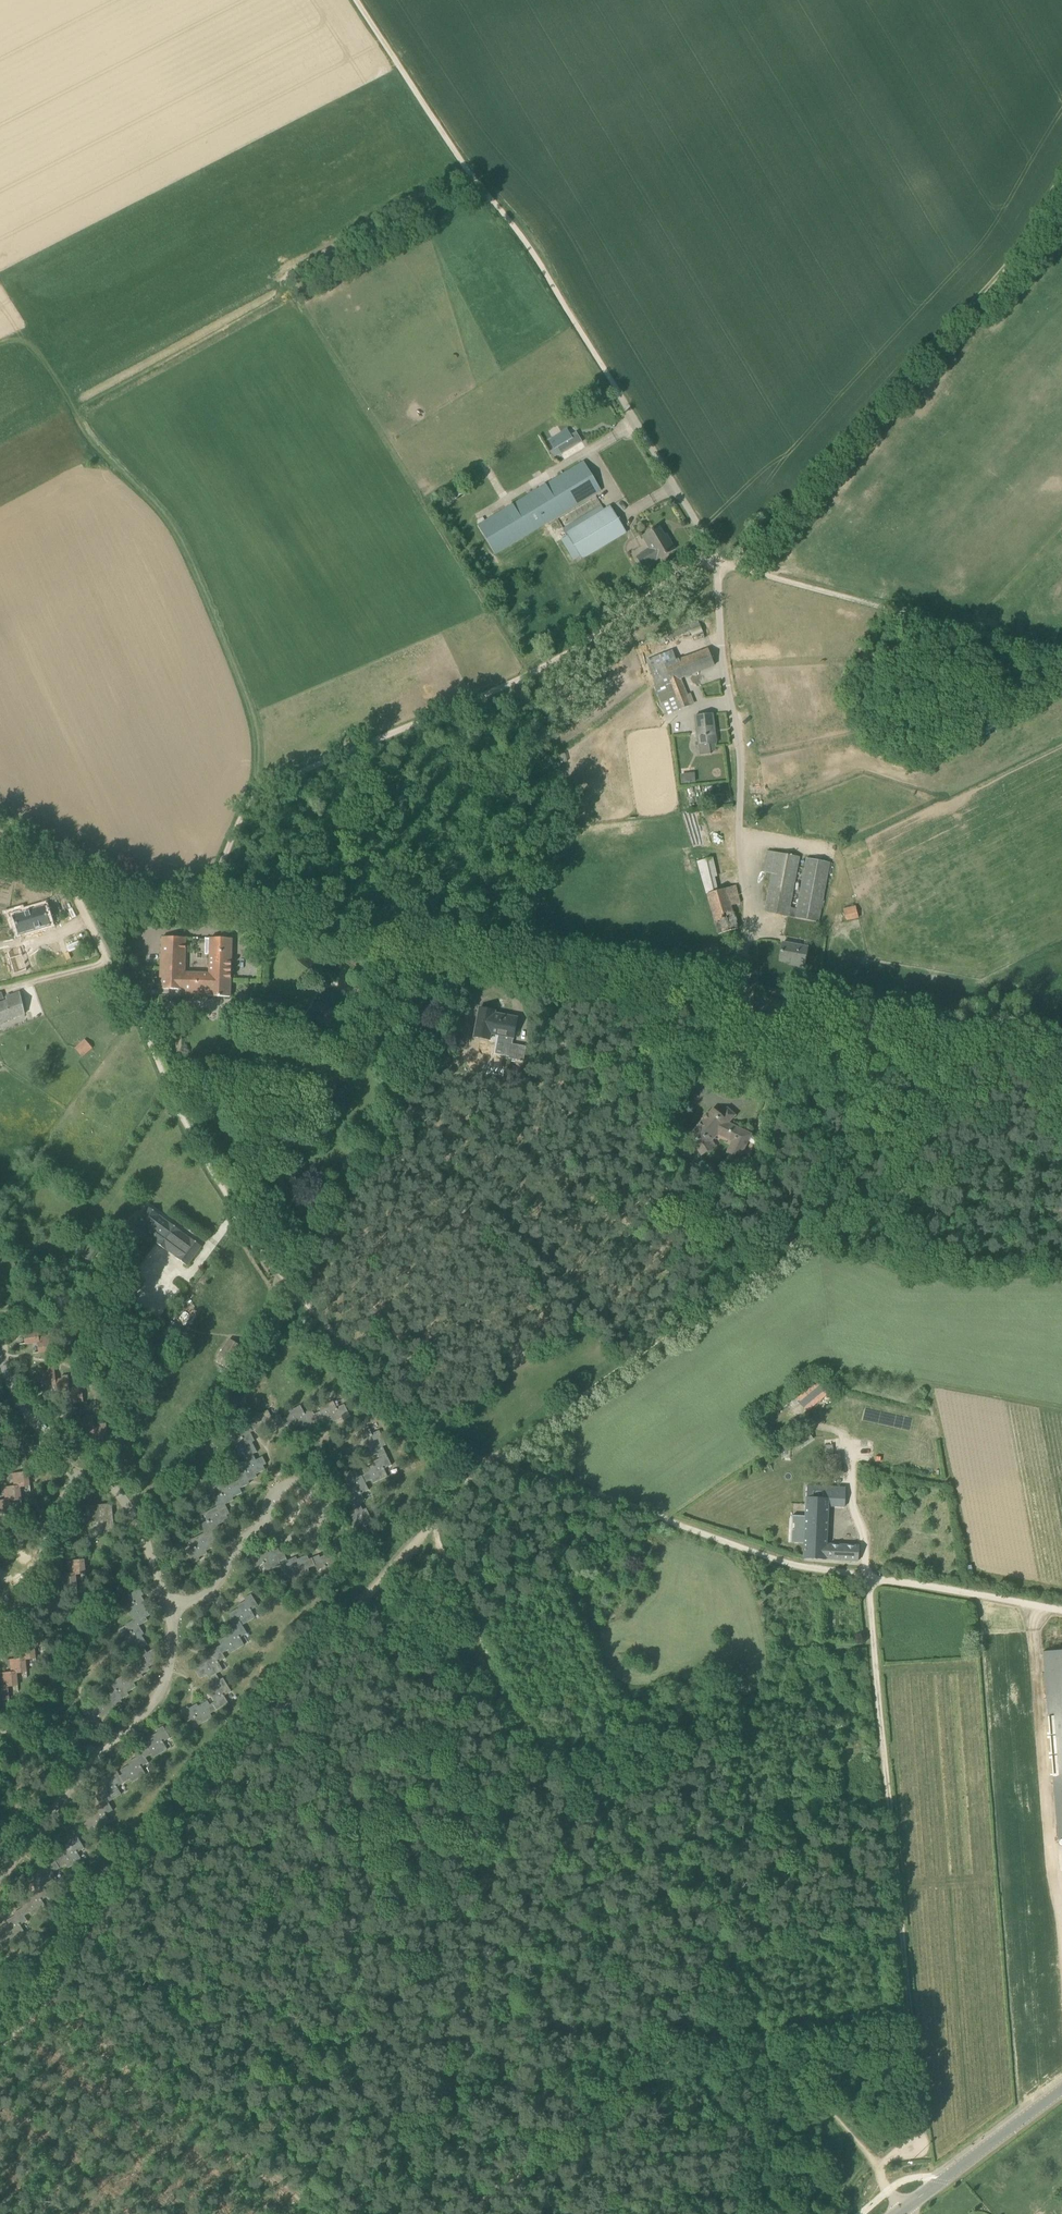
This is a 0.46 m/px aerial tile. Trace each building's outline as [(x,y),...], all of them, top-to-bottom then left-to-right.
[(578,434),(572,438),(567,431),(550,441),(555,448),(557,447),(562,454),(583,442),(578,434)] [(601,490),(584,462),(478,525),(495,554),(570,509),(601,490)] [(602,506),(563,529),(582,559),(628,532),(611,506),(604,510),(602,506)] [(650,548),(636,557),(643,568),(675,549),(670,540),(668,541),(659,527),(643,536),(650,548)] [(700,624),(689,628),(692,635),(702,631),(700,624)] [(648,663),(651,671),(667,715),(691,706),(680,678),(715,665),(709,649),(673,662),(670,653),(661,656),(662,658),(648,663)] [(713,714),(695,716),(698,746),(700,745),(701,754),(710,753),(710,754),(711,754),(711,752),(710,744),(715,743),(717,743),(713,714)] [(916,715),(901,721),(903,727),(919,721),(916,715)] [(681,774),(682,784),(696,782),(695,773),(681,774)] [(791,908),(801,857),(767,851),(763,872),(772,874),(765,912),(794,917),(819,922),(830,862),(806,857),(796,908),(791,908)] [(698,861),(719,935),(738,929),(729,907),(741,903),(738,885),(718,891),(715,877),(718,876),(713,857),(698,861)] [(859,917),(856,905),(843,908),(846,921),(859,917)] [(49,925),(44,907),(20,914),(20,911),(10,914),(12,921),(15,920),(19,934),(49,925)] [(181,995),(220,997),(231,997),(232,938),(205,939),(205,953),(209,953),(209,972),(185,971),(185,937),(163,937),(159,989),(181,990),(181,995)] [(804,967),(808,947),(783,943),(780,960),(796,963),(796,965),(804,967)] [(21,949),(8,953),(15,974),(27,971),(21,949)] [(24,1014),(21,998),(20,992),(6,997),(8,1000),(0,1003),(0,1023),(24,1014)] [(480,1008),(475,1037),(490,1040),(491,1033),(498,1034),(507,1036),(514,1037),(517,1018),(516,1021),(509,1020),(510,1017),(494,1014),(495,1011),(480,1008)] [(74,1048),(79,1054),(82,1057),(93,1047),(85,1039),(74,1048)] [(506,1042),(503,1055),(510,1056),(509,1058),(524,1061),(526,1046),(512,1044),(506,1042)] [(728,1123),(714,1110),(690,1135),(694,1139),(692,1141),(696,1144),(702,1155),(715,1146),(711,1141),(718,1133),(734,1141),(728,1152),(740,1157),(751,1135),(728,1123)] [(148,1206),(134,1226),(145,1235),(146,1234),(156,1241),(169,1223),(159,1216),(160,1215),(148,1206)] [(202,1246),(191,1238),(190,1239),(180,1231),(181,1231),(169,1223),(156,1241),(155,1242),(166,1250),(167,1250),(177,1257),(176,1257),(187,1266),(202,1246)] [(170,1320),(161,1332),(168,1338),(178,1326),(170,1320)] [(26,1344),(38,1343),(39,1342),(39,1337),(38,1324),(31,1325),(31,1328),(24,1329),(26,1344)] [(39,1342),(38,1343),(39,1353),(53,1351),(51,1333),(45,1333),(45,1337),(39,1337),(39,1342)] [(230,1339),(224,1348),(216,1361),(227,1367),(235,1355),(241,1346),(230,1339)] [(56,1385),(56,1380),(54,1366),(48,1367),(48,1370),(40,1371),(42,1386),(55,1385),(56,1385)] [(62,1379),(56,1380),(56,1385),(55,1385),(56,1395),(69,1394),(70,1393),(69,1389),(68,1375),(62,1376),(62,1379)] [(84,1403),(82,1384),(75,1385),(76,1388),(69,1389),(70,1393),(69,1394),(70,1404),(84,1403)] [(321,1411),(315,1414),(318,1422),(321,1420),(323,1424),(332,1420),(334,1422),(342,1418),(344,1420),(351,1417),(345,1404),(337,1408),(333,1400),(319,1407),(321,1411)] [(306,1401),(301,1404),(305,1412),(311,1408),(306,1401)] [(288,1416),(282,1419),(285,1427),(288,1425),(290,1429),(300,1424),(301,1427),(310,1423),(311,1425),(318,1422),(315,1414),(312,1409),(305,1413),(301,1405),(287,1412),(288,1416)] [(285,1427),(282,1419),(279,1414),(272,1418),(268,1410),(254,1417),(256,1421),(249,1424),(253,1431),(256,1430),(258,1434),(267,1429),(269,1432),(277,1428),(279,1430),(285,1427)] [(80,1434),(93,1433),(94,1433),(94,1428),(93,1414),(86,1415),(87,1418),(79,1419),(80,1434)] [(94,1433),(93,1433),(94,1443),(108,1442),(106,1423),(100,1424),(100,1427),(94,1428),(94,1433)] [(244,1454),(247,1460),(255,1457),(253,1454),(257,1452),(253,1442),(255,1441),(251,1432),(253,1431),(249,1424),(237,1430),(241,1438),(233,1441),(241,1456),(244,1454)] [(372,1434),(368,1426),(356,1432),(359,1440),(362,1438),(366,1447),(368,1446),(373,1456),(377,1454),(379,1456),(386,1453),(383,1446),(386,1445),(379,1430),(372,1434)] [(805,1430),(790,1439),(796,1450),(811,1440),(805,1430)] [(365,1474),(362,1476),(366,1483),(372,1480),(374,1483),(388,1476),(385,1469),(392,1465),(386,1453),(379,1456),(380,1459),(371,1463),(372,1465),(363,1470),(365,1474)] [(236,1475),(239,1480),(243,1487),(250,1484),(249,1481),(257,1477),(256,1474),(266,1470),(264,1465),(267,1464),(263,1456),(256,1460),(255,1457),(247,1460),(240,1464),(244,1471),(236,1475)] [(349,1500),(353,1507),(360,1503),(365,1501),(362,1493),(369,1490),(366,1483),(362,1476),(359,1477),(355,1470),(348,1474),(349,1477),(345,1479),(350,1488),(347,1490),(352,1498),(349,1500)] [(20,1486),(20,1487),(30,1486),(28,1472),(10,1474),(11,1480),(14,1480),(15,1486),(20,1486)] [(220,1510),(227,1507),(225,1504),(234,1500),(233,1498),(242,1493),(240,1488),(243,1487),(239,1480),(233,1483),(231,1480),(217,1487),(221,1494),(213,1498),(217,1506),(220,1510)] [(6,1500),(11,1499),(11,1501),(21,1500),(20,1487),(20,1486),(15,1486),(1,1488),(2,1494),(5,1494),(6,1500)] [(807,1559),(856,1561),(857,1561),(857,1545),(828,1544),(830,1504),(847,1505),(847,1489),(810,1487),(807,1559)] [(0,1500),(0,1515),(13,1514),(11,1501),(11,1499),(6,1500),(0,1500)] [(360,1503),(353,1507),(354,1509),(350,1511),(354,1521),(352,1522),(356,1531),(354,1532),(357,1539),(370,1534),(366,1526),(373,1523),(367,1508),(363,1510),(360,1503)] [(94,1532),(114,1529),(112,1504),(86,1506),(87,1516),(94,1516),(95,1519),(93,1519),(94,1532)] [(206,1537),(213,1533),(212,1531),(221,1527),(220,1524),(229,1519),(227,1515),(230,1514),(227,1507),(220,1510),(217,1506),(204,1513),(207,1521),(200,1525),(204,1533),(206,1537)] [(191,1540),(194,1547),(187,1551),(193,1564),(200,1560),(199,1558),(208,1553),(207,1551),(216,1546),(214,1542),(217,1540),(213,1533),(206,1537),(204,1533),(191,1540)] [(250,1554),(256,1567),(263,1564),(267,1572),(281,1566),(280,1561),(287,1558),(283,1551),(280,1552),(278,1548),(269,1552),(268,1550),(259,1554),(257,1551),(250,1554)] [(312,1558),(315,1565),(317,1570),(325,1567),(328,1575),(343,1569),(341,1565),(348,1562),(345,1555),(342,1556),(340,1552),(330,1556),(329,1553),(320,1557),(319,1555),(312,1558)] [(280,1561),(281,1566),(284,1573),(292,1570),(295,1578),(310,1571),(308,1568),(315,1565),(312,1558),(309,1559),(307,1555),(298,1559),(296,1557),(288,1560),(287,1558),(280,1561)] [(84,1559),(66,1561),(67,1568),(70,1567),(71,1573),(71,1574),(75,1573),(76,1574),(86,1573),(84,1559)] [(71,1573),(57,1575),(58,1581),(61,1581),(62,1587),(67,1587),(67,1588),(77,1587),(76,1574),(75,1573),(71,1574),(71,1573)] [(62,1587),(48,1588),(49,1595),(52,1594),(53,1601),(58,1600),(58,1602),(68,1600),(67,1588),(67,1587),(62,1587)] [(137,1618),(142,1624),(148,1620),(146,1617),(150,1615),(145,1606),(147,1604),(142,1596),(144,1595),(140,1588),(128,1595),(132,1602),(125,1607),(134,1620),(137,1618)] [(229,1619),(233,1626),(240,1622),(242,1625),(256,1617),(251,1610),(258,1606),(251,1594),(244,1598),(246,1600),(238,1605),(239,1608),(230,1613),(232,1617),(229,1619)] [(44,1616),(60,1614),(58,1602),(58,1600),(53,1601),(39,1602),(40,1608),(43,1608),(44,1616)] [(135,1648),(139,1654),(145,1650),(144,1647),(148,1644),(142,1635),(145,1634),(139,1626),(142,1624),(137,1618),(134,1620),(125,1625),(130,1632),(123,1636),(131,1650),(135,1648)] [(219,1646),(223,1654),(229,1650),(231,1653),(245,1645),(240,1638),(247,1633),(242,1625),(240,1622),(233,1626),(235,1628),(226,1633),(228,1635),(219,1641),(221,1645),(219,1646)] [(25,1633),(26,1639),(29,1639),(30,1645),(34,1645),(34,1646),(46,1645),(44,1630),(25,1633)] [(29,1645),(16,1646),(17,1653),(20,1652),(21,1659),(25,1658),(26,1659),(36,1658),(35,1646),(34,1646),(34,1645),(30,1645),(29,1645)] [(207,1675),(209,1678),(216,1674),(223,1670),(219,1663),(226,1658),(223,1654),(219,1646),(212,1650),(214,1653),(205,1658),(206,1660),(197,1666),(200,1670),(197,1671),(201,1678),(207,1675)] [(1043,1652),(1048,1715),(1051,1714),(1056,1776),(1053,1776),(1058,1839),(1061,1839),(1061,1650),(1043,1652)] [(20,1659),(7,1660),(8,1666),(11,1666),(12,1672),(16,1672),(17,1673),(27,1672),(26,1659),(25,1658),(21,1659),(20,1659)] [(0,1673),(0,1680),(2,1680),(3,1686),(8,1685),(8,1687),(18,1686),(17,1673),(16,1672),(12,1672),(0,1673)] [(111,1700),(116,1706),(123,1702),(121,1700),(129,1695),(128,1692),(137,1687),(134,1683),(137,1681),(132,1674),(126,1678),(124,1675),(111,1683),(115,1690),(108,1695),(111,1700)] [(213,1703),(217,1710),(229,1703),(224,1696),(231,1691),(223,1678),(220,1680),(216,1674),(209,1678),(211,1680),(207,1683),(212,1692),(210,1693),(215,1702),(213,1703)] [(0,1686),(0,1700),(9,1699),(8,1687),(8,1685),(3,1686),(0,1686)] [(181,1710),(188,1722),(195,1718),(199,1725),(213,1717),(211,1714),(217,1710),(213,1703),(210,1704),(208,1700),(199,1706),(197,1703),(189,1708),(188,1706),(181,1710)] [(142,1751),(146,1758),(152,1754),(154,1757),(168,1749),(163,1742),(171,1738),(163,1726),(156,1730),(158,1732),(150,1737),(151,1740),(142,1745),(144,1749),(142,1751)] [(120,1776),(124,1783),(131,1779),(133,1782),(146,1774),(142,1767),(149,1763),(146,1758),(142,1751),(135,1755),(136,1757),(128,1762),(129,1765),(120,1770),(123,1774),(120,1776)] [(95,1796),(99,1802),(106,1798),(108,1802),(122,1794),(117,1787),(124,1783),(120,1776),(117,1771),(110,1775),(112,1777),(103,1782),(105,1785),(96,1790),(98,1794),(95,1796)] [(84,1823),(88,1830),(95,1826),(97,1830),(111,1822),(106,1814),(113,1810),(108,1802),(106,1798),(99,1802),(101,1805),(92,1810),(94,1812),(85,1818),(87,1822),(84,1823)] [(78,1853),(85,1848),(78,1836),(71,1840),(72,1843),(64,1848),(65,1850),(56,1856),(59,1860),(56,1861),(60,1868),(66,1865),(68,1868),(82,1860),(78,1853)] [(31,1882),(35,1888),(42,1884),(44,1888),(58,1880),(53,1872),(60,1868),(56,1861),(53,1856),(46,1860),(48,1863),(39,1868),(41,1870),(32,1876),(34,1880),(31,1882)] [(20,1909),(25,1916),(31,1912),(33,1915),(47,1907),(42,1900),(49,1896),(44,1888),(42,1884),(35,1888),(37,1890),(28,1895),(30,1898),(21,1903),(23,1907),(20,1909)]
